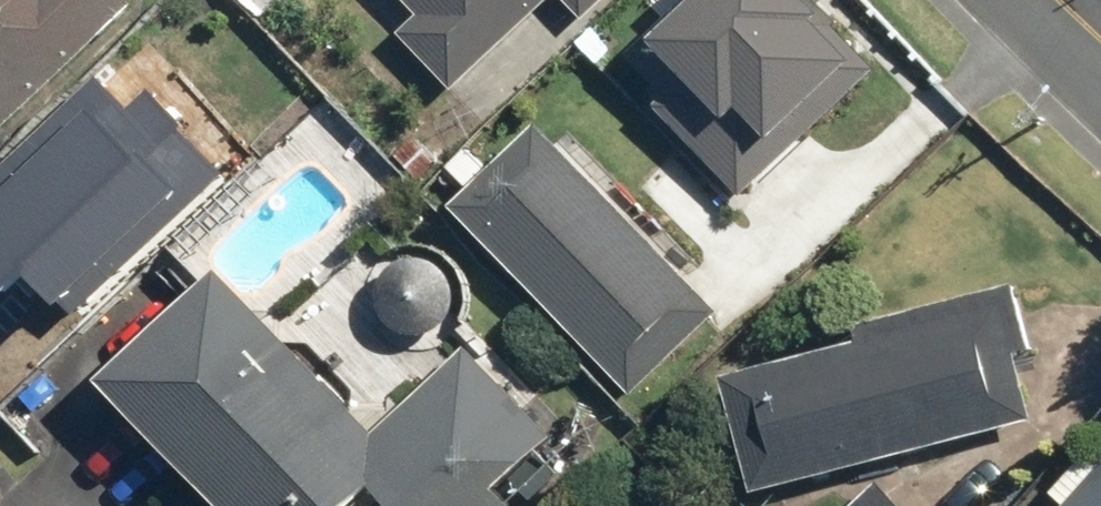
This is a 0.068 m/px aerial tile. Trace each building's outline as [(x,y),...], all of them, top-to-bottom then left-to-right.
[(130,12),(118,0),(0,0),(0,134),(130,12)] [(414,18),(392,39),(449,100),(555,0),(397,0),(414,18)] [(608,0),(557,0),(581,25),(608,0)] [(736,200),(870,69),(802,0),(685,0),(629,54),(666,92),(648,110),(736,200)] [(0,161),(0,295),(23,273),(64,318),(222,173),(149,94),(127,114),(92,76),(0,161)] [(712,311),(530,126),(446,207),(628,392),(712,311)] [(90,388),(205,505),(506,505),(560,453),(460,349),(366,439),(207,275),(90,388)] [(1031,354),(1012,285),(833,333),(838,352),(717,384),(749,502),(1030,426),(1012,359),(1031,354)] [(1059,505),(1100,505),(1100,457),(1059,505)] [(850,505),(892,505),(872,485),(850,505)]
